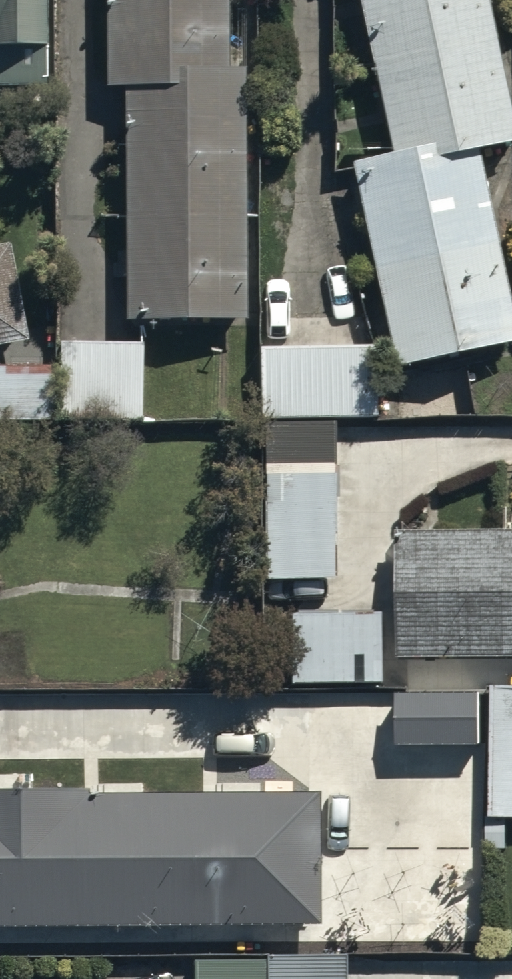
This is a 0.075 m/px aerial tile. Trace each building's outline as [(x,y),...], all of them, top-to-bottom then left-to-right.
[(49,81),(49,0),(0,0),(0,81),(49,81)] [(108,81),(122,81),(127,317),(247,315),(242,63),(226,63),(225,0),(106,0),(108,81)] [(388,147),(351,157),(394,357),(511,332),(511,314),(476,141),(511,133),(511,124),(486,0),(355,0),(388,147)] [(32,337),(0,178),(0,343),(32,337)] [(59,338),(59,358),(59,420),(144,419),(144,338),(59,338)] [(257,340),(257,413),(375,413),(375,340),(257,340)] [(59,358),(0,358),(0,420),(59,420),(59,358)] [(329,419),(262,421),(265,577),(331,576),(329,419)] [(398,526),(398,652),(511,653),(511,526),(398,526)] [(375,609),(287,609),(287,680),(375,680),(375,609)] [(474,747),(478,688),(408,684),(404,743),(474,747)] [(490,687),(491,810),(511,810),(511,687),(490,687)] [(316,916),(315,788),(92,791),(92,786),(0,787),(0,920),(316,916)] [(259,949),(188,950),(188,978),(260,978),(259,949)] [(268,956),(268,978),(346,978),(346,955),(268,956)]
